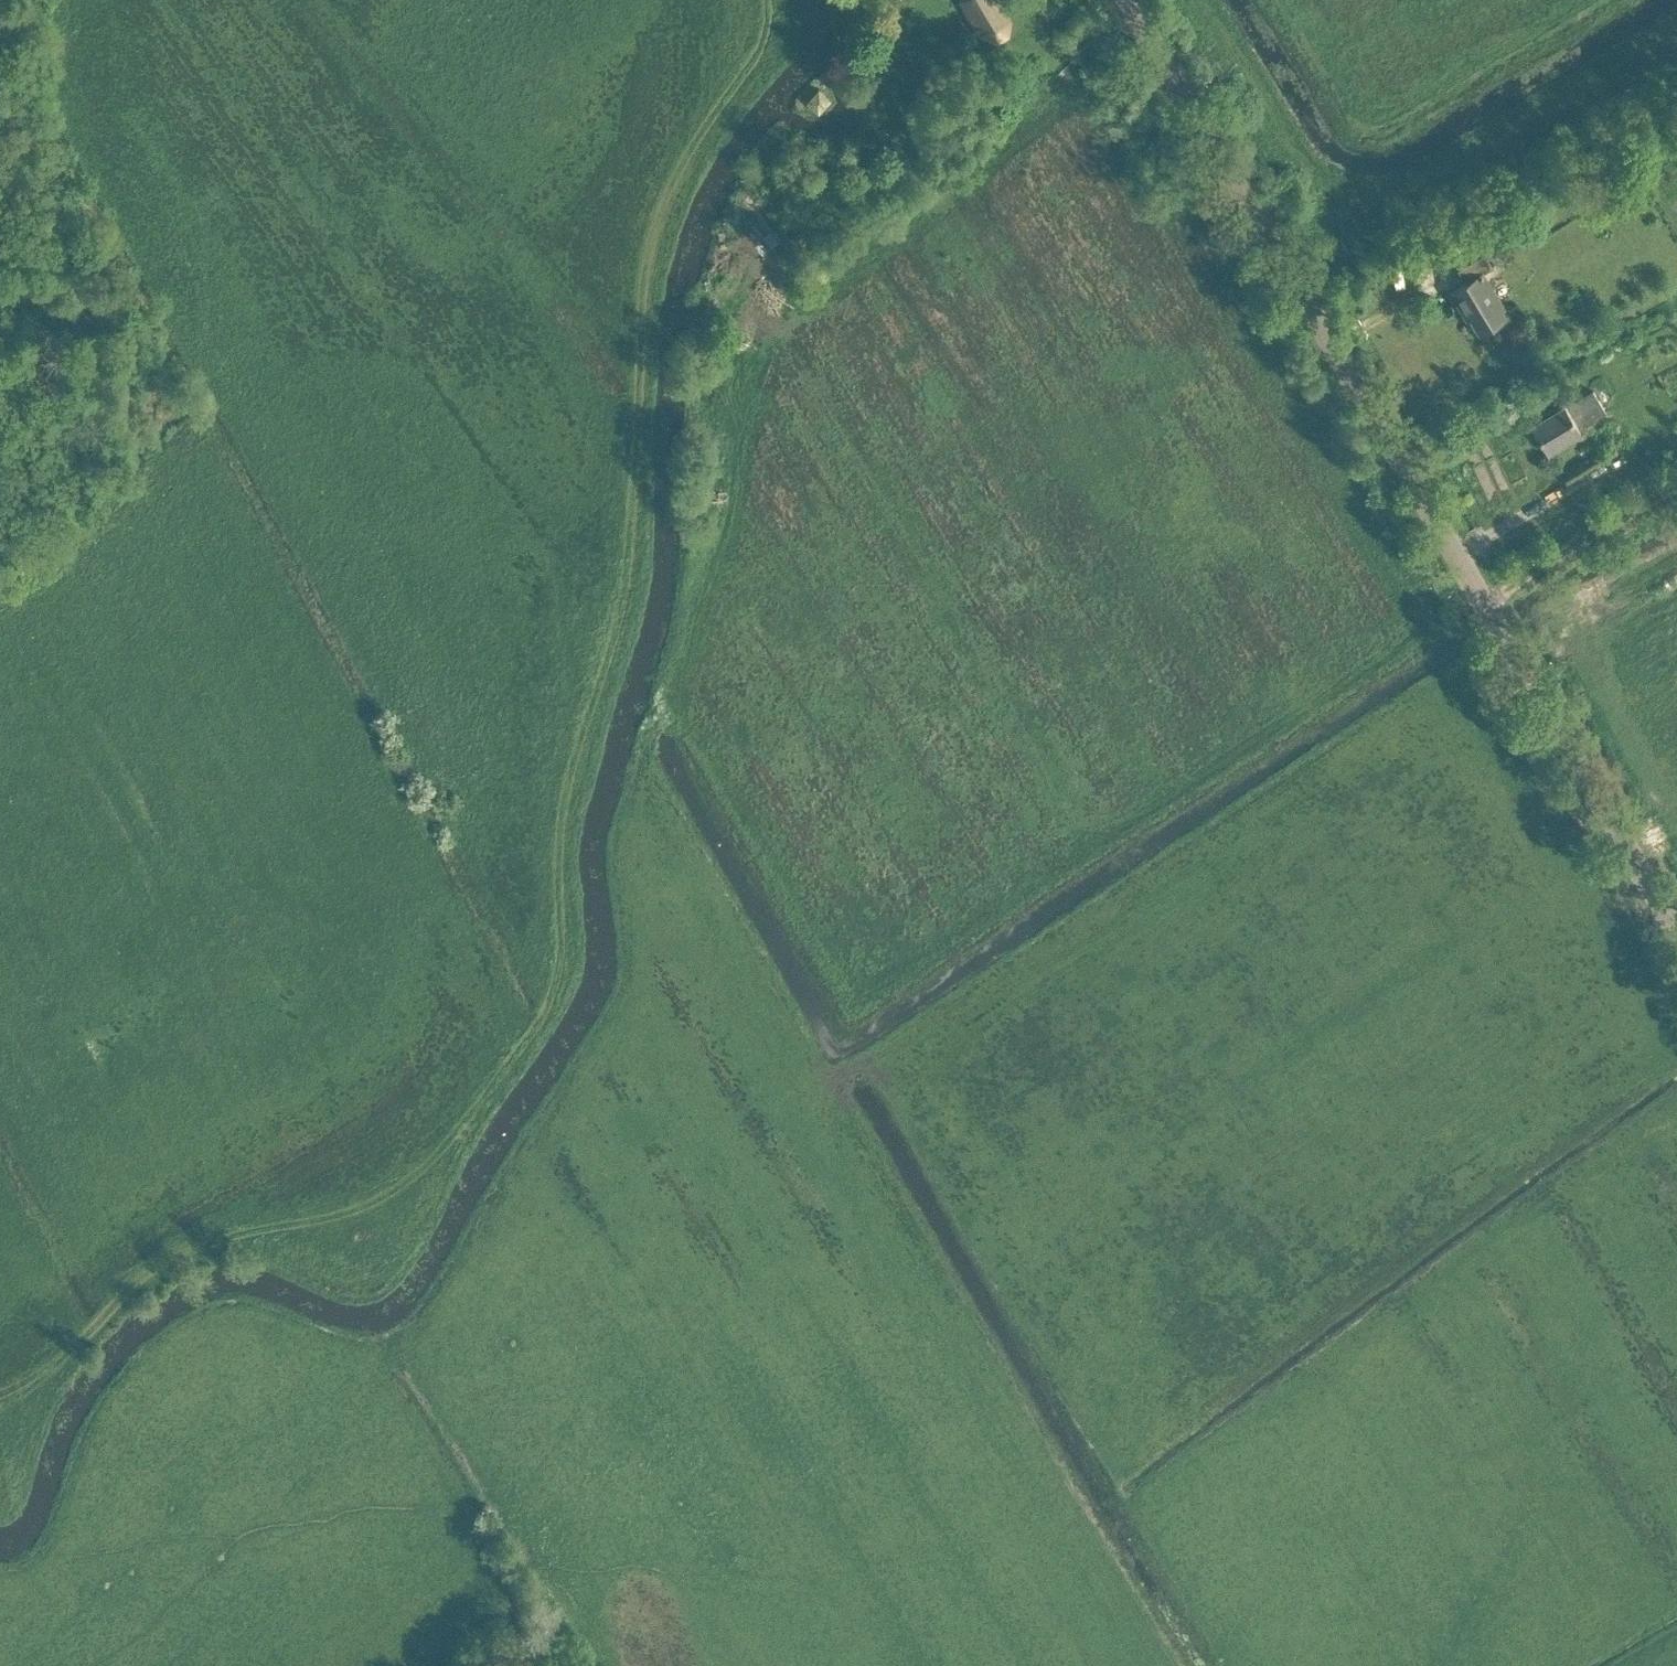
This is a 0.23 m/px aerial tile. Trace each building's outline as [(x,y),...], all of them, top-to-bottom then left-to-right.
[(994,40),(1000,39),(1005,36),(1009,31),(1011,26),(1011,17),(1010,13),(1002,0),(959,0),(962,6),(976,32),(985,40),(994,40)] [(830,98),(819,88),(807,101),(818,111),(830,98)] [(1508,315),(1482,273),(1492,267),(1483,253),(1457,269),(1465,282),(1450,291),(1462,310),(1465,308),(1479,332),(1508,315)] [(1604,412),(1591,390),(1566,405),(1564,402),(1530,423),(1547,450),(1580,430),(1579,427),(1604,412)]
